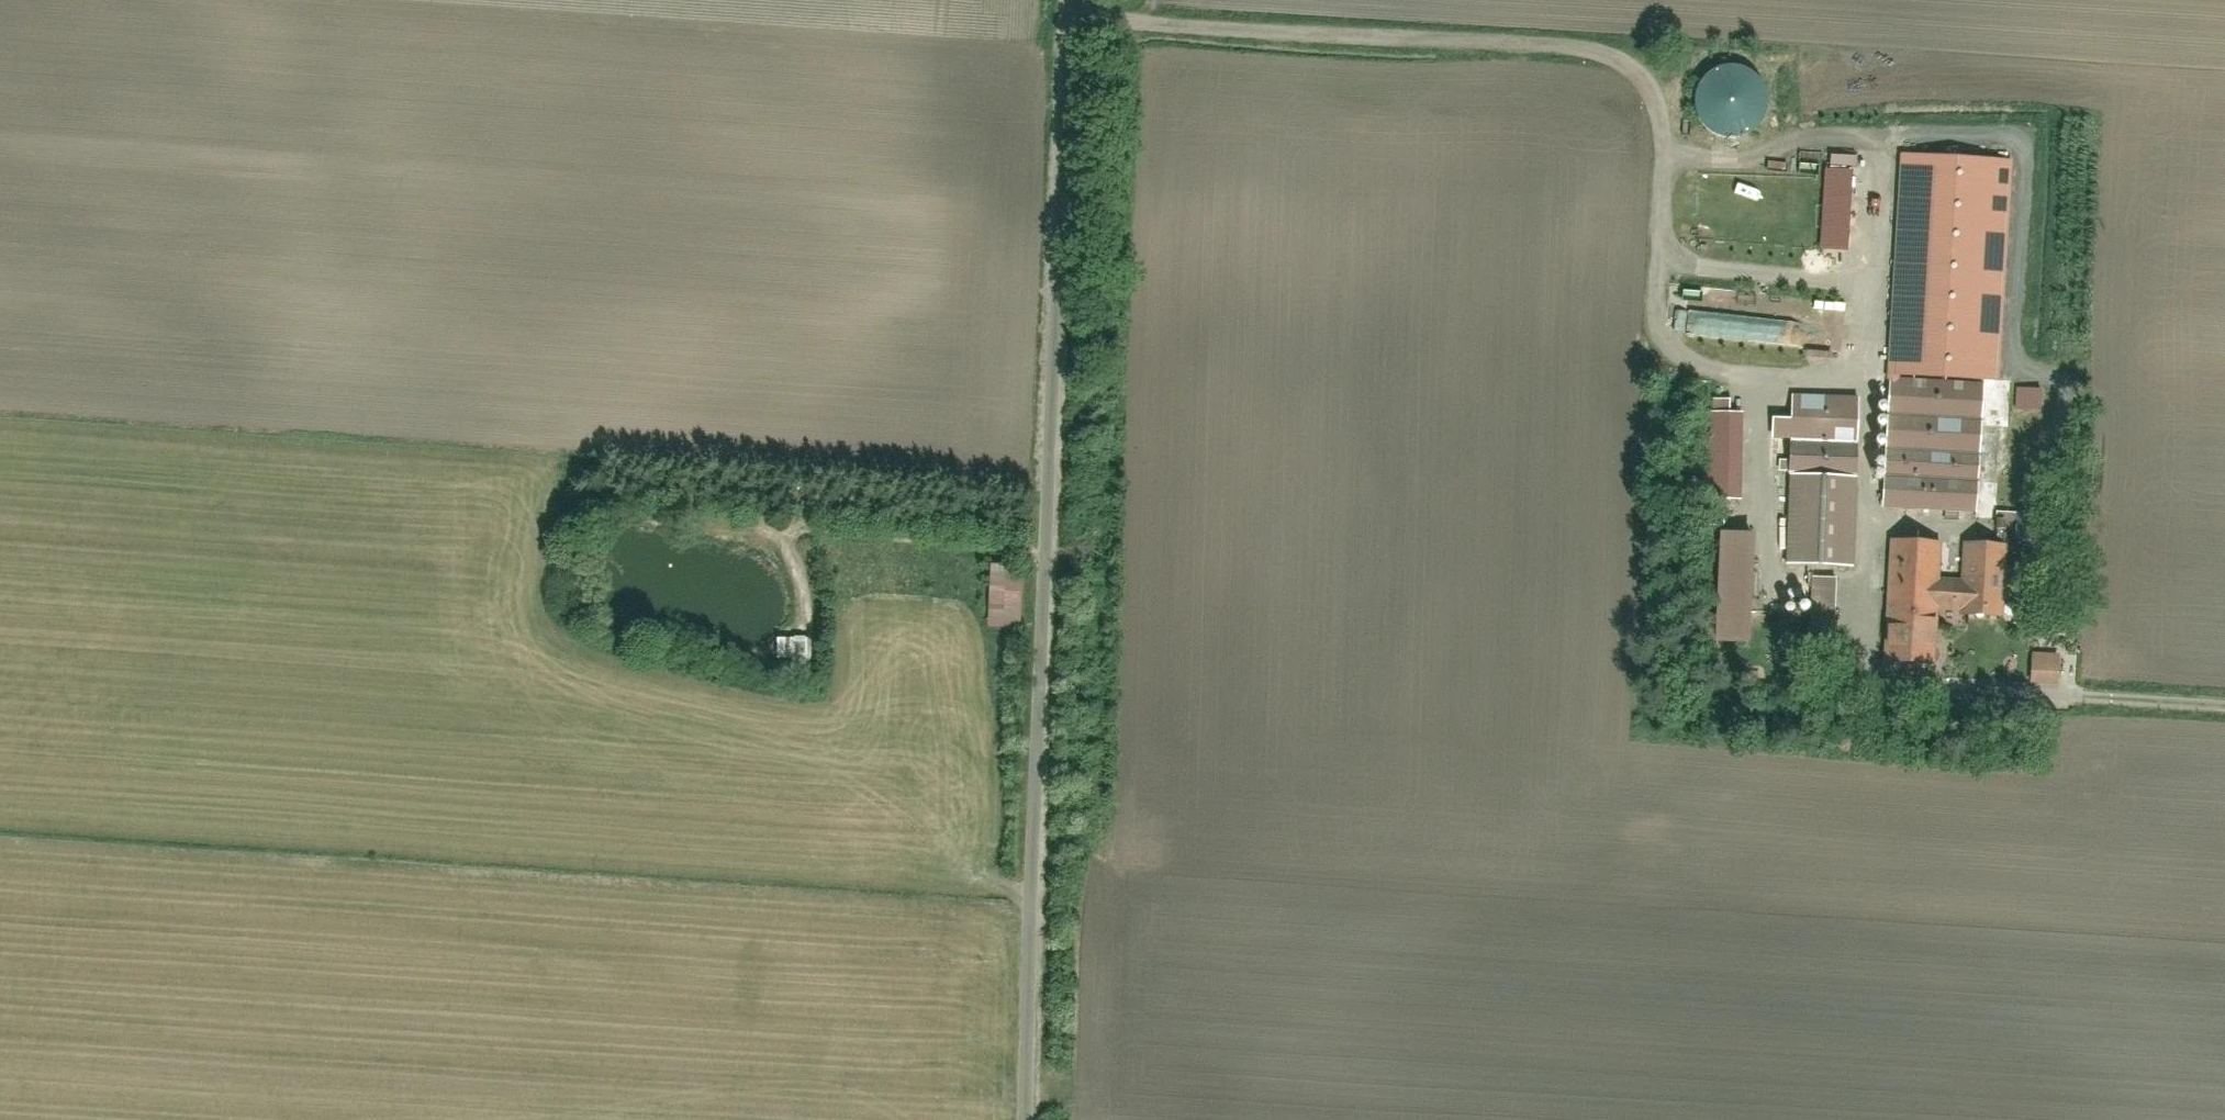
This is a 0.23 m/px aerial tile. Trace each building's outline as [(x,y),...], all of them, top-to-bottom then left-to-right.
[(1980,520),(1987,384),(2001,385),(2013,165),(1904,159),(1885,514),(1980,520)] [(1794,399),(1792,479),(1856,480),(1858,401),(1794,399)] [(1793,494),(1792,562),(1856,563),(1857,495),(1793,494)] [(1892,543),(1886,671),(1939,674),(1941,615),(1964,616),(1964,620),(2007,622),(2010,551),(1967,550),(1966,582),(1943,581),(1944,545),(1892,543)] [(1028,571),(991,570),(990,632),(1027,633),(1028,571)] [(809,639),(779,640),(780,674),(810,673),(809,639)] [(2060,693),(2062,660),(2035,659),(2034,692),(2060,693)]
